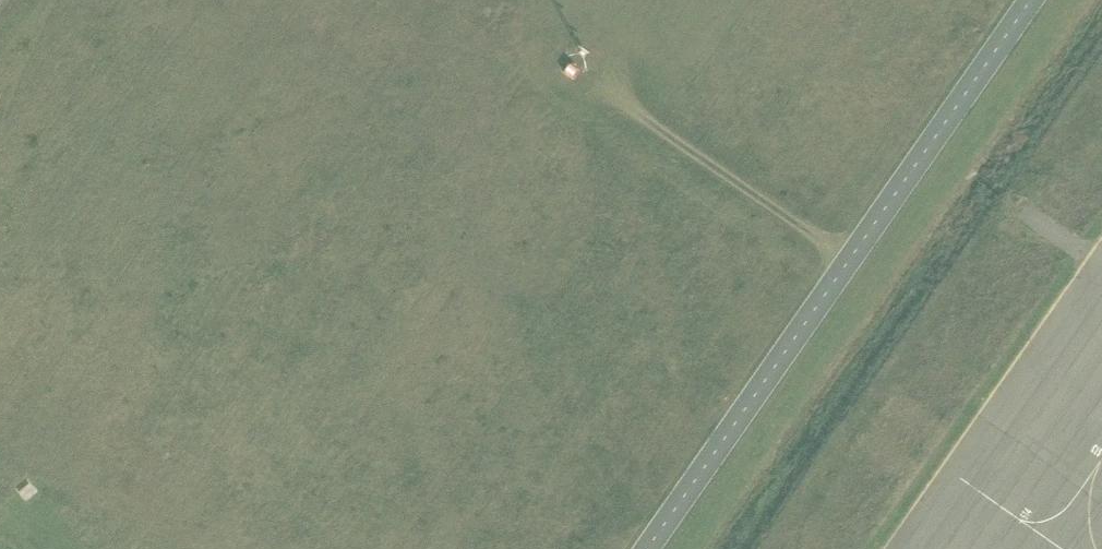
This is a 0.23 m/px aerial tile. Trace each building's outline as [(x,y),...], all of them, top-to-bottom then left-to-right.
[(564,74),(571,79),(577,70),(570,65),(564,74)]
